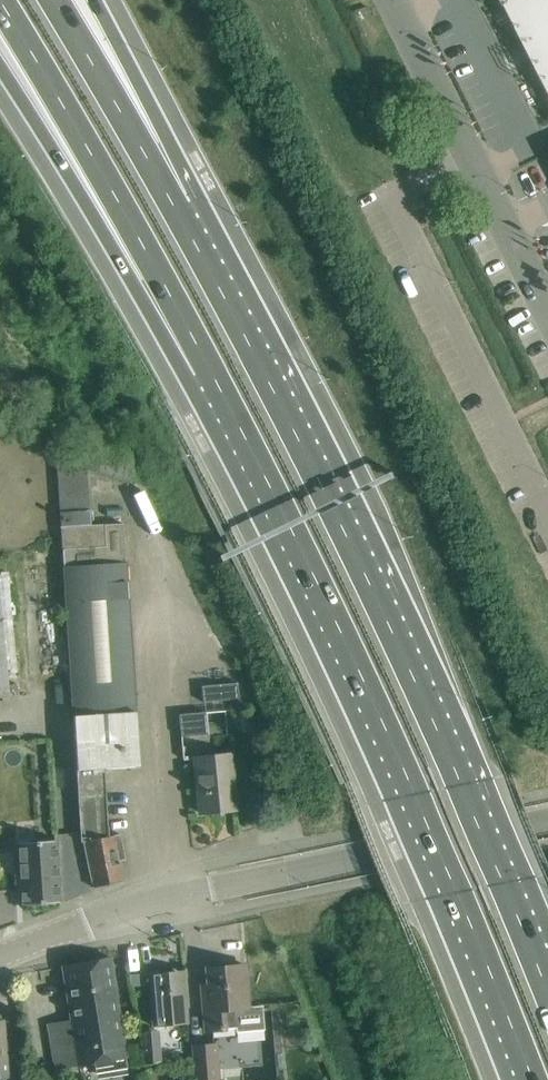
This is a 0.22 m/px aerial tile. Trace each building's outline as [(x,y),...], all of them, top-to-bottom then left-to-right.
[(527,24),(516,29),(547,93),(547,0),(515,0),(527,24)] [(122,480),(122,457),(55,444),(81,842),(84,842),(93,888),(124,881),(119,861),(125,859),(120,834),(110,836),(104,768),(139,766),(123,518),(91,520),(91,471),(122,480)] [(5,740),(3,720),(10,719),(0,622),(0,740),(5,740)] [(236,684),(202,687),(203,703),(237,699),(236,684)] [(180,737),(207,734),(205,712),(178,715),(180,737)] [(230,754),(216,756),(194,758),(200,813),(235,810),(230,754)] [(21,890),(22,904),(60,902),(55,839),(12,843),(16,891),(21,890)] [(109,957),(62,966),(71,1020),(48,1024),(55,1069),(126,1057),(113,979),(109,957)] [(248,1007),(246,987),(244,965),(206,968),(208,993),(202,993),(204,1015),(206,1030),(236,1028),(234,1009),(248,1007)] [(188,1023),(186,992),(184,970),(149,973),(151,995),(153,1026),(188,1023)] [(140,1032),(142,1060),(159,1059),(157,1030),(140,1032)] [(216,1044),(191,1046),(193,1079),(219,1079),(216,1044)]
